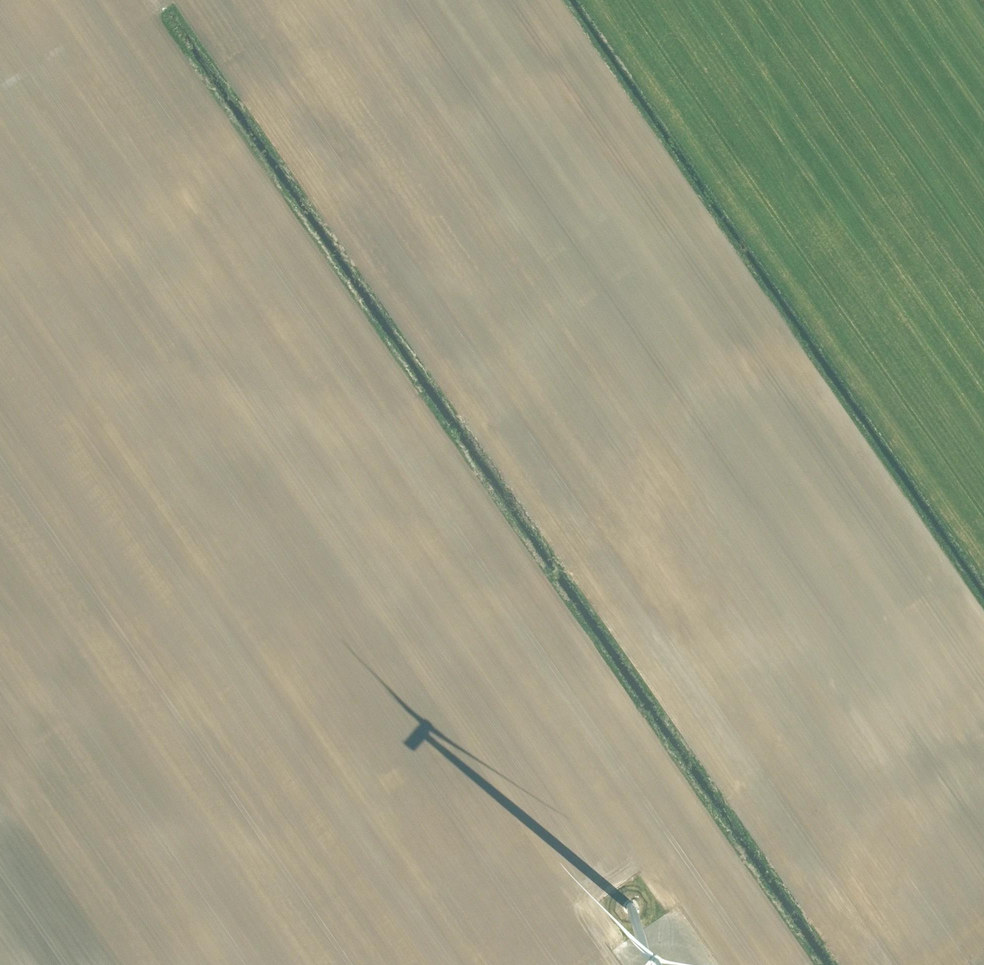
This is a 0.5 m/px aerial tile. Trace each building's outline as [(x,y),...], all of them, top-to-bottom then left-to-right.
[(626,906),(626,907),(626,908),(626,909),(627,909),(627,910),(628,911),(629,911),(630,911),(631,911),(632,911),(633,911),(634,910),(634,909),(635,909),(635,908),(635,907),(635,906),(635,905),(635,904),(634,904),(634,903),(633,902),(632,902),(631,902),(630,902),(629,902),(628,902),(627,903),(627,904),(626,904),(626,905),(626,906)]
